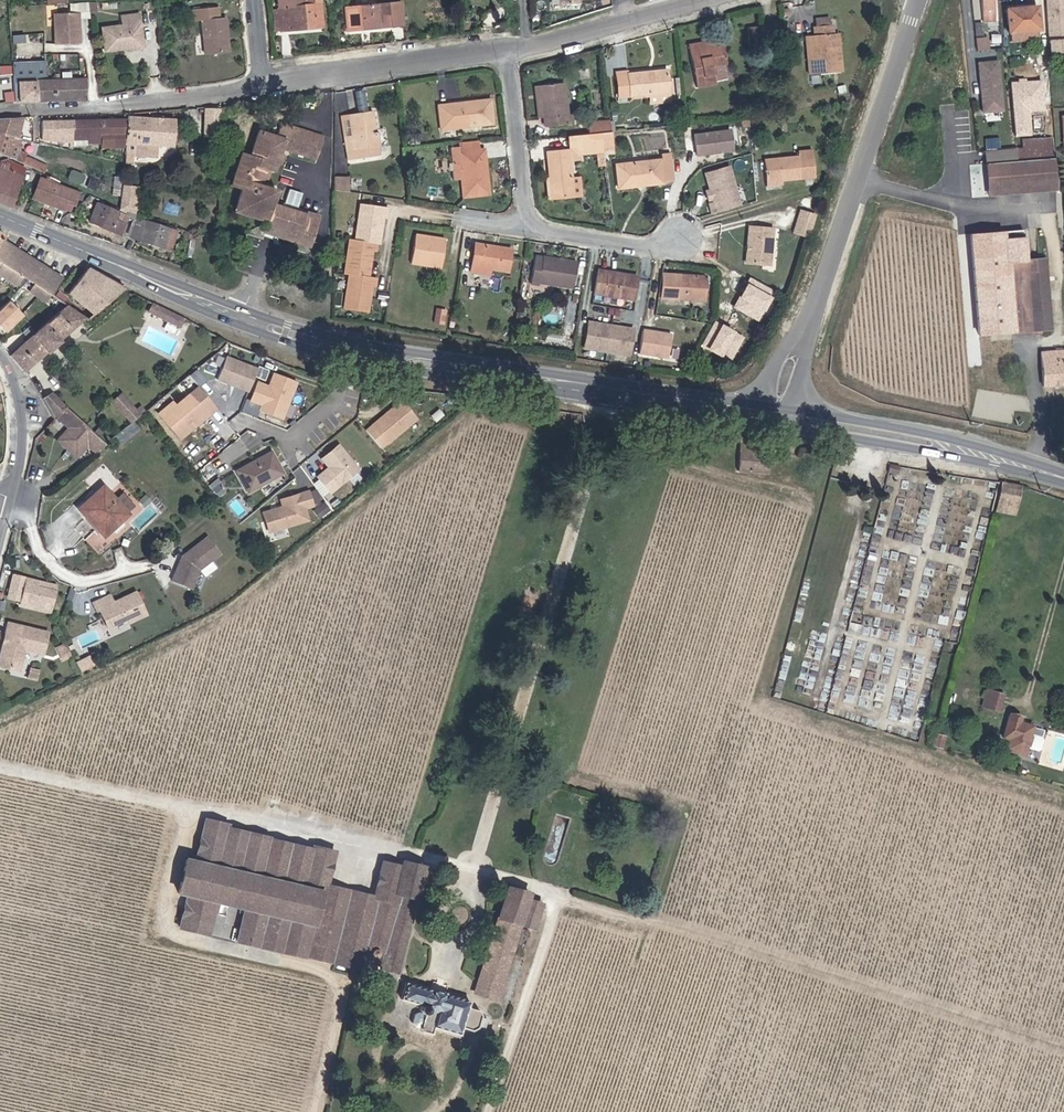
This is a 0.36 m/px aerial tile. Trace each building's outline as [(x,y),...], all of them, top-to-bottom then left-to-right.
[(70,12),(76,11),(77,0),(68,0),(70,12)] [(290,8),(260,11),(261,15),(255,15),(257,36),(303,31),(300,0),(290,0),(290,8)] [(290,0),(265,0),(261,0),(260,11),(290,8),(290,0)] [(981,20),(991,18),(988,0),(978,0),(981,20)] [(1063,23),(1062,0),(1043,0),(1046,38),(1063,37),(1063,27),(1063,23)] [(59,8),(36,9),(35,31),(38,31),(38,40),(61,39),(59,8)] [(187,19),(186,22),(211,21),(211,17),(201,17),(200,8),(176,9),(176,20),(187,19)] [(384,8),(329,13),(331,33),(386,29),(384,8)] [(1029,9),(1003,10),(1004,40),(1006,40),(1007,50),(1030,49),(1029,40),(1031,40),(1029,9)] [(122,12),(104,13),(105,22),(85,24),(88,48),(125,45),(122,12)] [(186,22),(187,34),(211,33),(211,21),(186,22)] [(763,25),(751,26),(753,45),(766,44),(763,25)] [(805,55),(807,74),(808,74),(817,73),(827,72),(826,64),(825,52),(825,48),(828,48),(829,48),(828,37),(828,36),(828,34),(823,34),(823,33),(823,30),(822,25),(819,26),(806,27),(804,27),(803,27),(803,31),(803,36),(796,37),(795,37),(797,51),(800,51),(804,51),(805,55)] [(212,51),(211,33),(187,34),(188,53),(212,51)] [(980,38),(968,39),(969,51),(981,50),(980,38)] [(696,88),(695,85),(692,71),(705,69),(707,69),(704,53),(679,57),(677,49),(669,50),(677,92),(696,88)] [(800,51),(797,51),(800,76),(807,74),(805,55),(804,51),(800,51)] [(20,78),(20,73),(19,59),(1,59),(2,101),(21,100),(20,78)] [(28,73),(27,59),(19,59),(20,73),(28,73)] [(1005,110),(1001,59),(978,61),(982,112),(1005,110)] [(599,100),(650,95),(650,89),(648,74),(610,78),(597,80),(599,100)] [(69,76),(38,77),(38,100),(69,97),(69,76)] [(38,77),(20,78),(21,100),(38,100),(38,77)] [(566,81),(539,85),(544,115),(548,115),(550,125),(567,122),(566,113),(571,112),(566,81)] [(544,115),(539,85),(532,86),(537,116),(544,115)] [(493,101),(480,102),(481,106),(462,107),(461,103),(441,105),(443,128),(495,124),(493,101)] [(377,109),(354,113),(359,133),(349,134),(353,158),(385,152),(377,109)] [(136,118),(136,113),(111,111),(111,114),(113,142),(113,154),(120,155),(121,144),(118,144),(118,135),(125,136),(124,148),(144,150),(145,138),(159,141),(159,114),(145,114),(145,119),(136,118)] [(359,133),(354,113),(346,114),(349,134),(359,133)] [(100,142),(113,142),(111,114),(84,117),(88,138),(88,142),(94,142),(94,138),(101,138),(100,142)] [(80,137),(88,138),(84,117),(59,119),(62,142),(80,142),(80,137)] [(58,142),(62,142),(59,119),(27,122),(29,136),(58,138),(58,142)] [(285,122),(281,135),(322,147),(326,134),(285,122)] [(585,135),(603,133),(607,132),(606,122),(584,124),(585,135)] [(322,147),(281,135),(263,129),(255,152),(247,149),(235,183),(247,187),(241,207),(252,210),(254,211),(253,214),(272,219),(270,226),(290,233),(288,238),(309,244),(317,217),(272,203),(277,189),(260,185),(261,179),(266,179),(269,170),(275,171),(277,163),(281,153),(283,145),(319,156),(322,147)] [(732,131),(698,135),(700,152),(734,148),(732,131)] [(607,132),(603,133),(604,142),(604,145),(613,144),(612,132),(607,132)] [(604,142),(603,133),(585,135),(581,135),(583,149),(583,151),(605,150),(604,148),(604,145),(604,142)] [(583,149),(581,135),(567,137),(568,150),(579,149),(583,149)] [(484,136),(460,139),(461,150),(485,146),(484,136)] [(2,137),(0,144),(0,159),(2,159),(9,137),(6,137),(2,137)] [(492,192),(485,146),(461,150),(460,139),(450,140),(455,177),(464,176),(466,196),(492,192)] [(767,158),(770,180),(795,176),(820,173),(816,148),(802,149),(803,153),(767,158)] [(581,158),(579,149),(568,150),(547,152),(551,180),(553,198),(582,195),(580,177),(572,178),(570,160),(581,158)] [(990,150),(988,151),(989,163),(1009,161),(1009,160),(1008,149),(990,150)] [(989,163),(988,151),(979,152),(980,164),(989,163)] [(668,182),(675,182),(672,153),(661,154),(662,161),(619,165),(621,187),(668,182)] [(12,163),(29,170),(30,167),(32,164),(26,161),(14,156),(14,157),(13,158),(11,163),(12,163)] [(991,189),(1011,187),(1010,166),(1009,161),(989,163),(991,189)] [(991,189),(989,163),(980,164),(979,164),(981,190),(991,189)] [(0,164),(0,173),(9,178),(12,171),(0,164)] [(1010,166),(1011,187),(1051,183),(1050,164),(1010,166)] [(740,204),(729,166),(706,172),(714,201),(710,202),(712,212),(740,204)] [(1,209),(7,196),(2,193),(4,187),(9,178),(0,173),(0,208),(1,209)] [(48,177),(40,174),(38,181),(29,178),(19,199),(52,207),(55,200),(64,202),(68,189),(47,183),(48,177)] [(339,174),(339,188),(350,190),(351,175),(339,174)] [(796,184),(795,176),(770,180),(771,187),(796,184)] [(126,181),(111,180),(109,202),(123,207),(126,181)] [(1011,187),(1012,193),(1052,191),(1051,183),(1011,187)] [(992,196),(1012,193),(1011,187),(991,189),(992,196)] [(65,206),(54,214),(50,216),(56,218),(77,203),(74,199),(73,201),(65,206)] [(361,204),(357,237),(377,241),(378,241),(381,218),(386,218),(387,208),(361,204)] [(110,215),(81,205),(74,225),(107,235),(111,223),(108,222),(110,215)] [(796,232),(805,235),(810,237),(818,213),(802,210),(796,232)] [(120,226),(115,240),(124,243),(147,251),(148,249),(156,252),(162,235),(154,232),(154,231),(130,222),(127,229),(120,226)] [(268,231),(288,238),(290,233),(270,226),(268,231)] [(763,263),(764,263),(770,263),(772,243),(773,228),(760,227),(750,227),(749,249),(749,262),(763,263)] [(30,278),(41,263),(3,239),(5,234),(0,231),(0,261),(27,280),(30,278)] [(415,232),(410,260),(441,265),(445,238),(415,232)] [(349,272),(368,275),(372,250),(375,250),(377,241),(357,237),(350,237),(344,271),(349,272)] [(512,248),(475,243),(472,270),(492,272),(492,266),(510,268),(512,248)] [(540,282),(550,283),(574,287),(577,262),(557,259),(556,263),(544,261),(544,256),(536,255),(532,284),(540,286),(540,282)] [(30,278),(27,280),(0,261),(0,269),(2,270),(0,274),(22,289),(30,278)] [(1038,261),(1018,262),(1018,263),(1024,333),(1043,332),(1038,261)] [(72,306),(75,307),(91,319),(93,320),(95,319),(130,288),(132,286),(87,262),(85,266),(82,271),(84,273),(75,293),(77,295),(72,306)] [(1004,334),(1024,333),(1018,263),(1018,262),(998,264),(1004,334)] [(41,263),(30,278),(52,295),(63,279),(41,263)] [(639,277),(600,270),(596,293),(636,300),(639,277)] [(375,276),(368,275),(349,272),(343,307),(365,310),(370,285),(373,285),(375,276)] [(710,278),(667,275),(666,300),(709,302),(710,278)] [(0,311),(0,327),(6,332),(23,315),(9,302),(0,311)] [(166,310),(154,304),(151,311),(182,327),(186,320),(177,316),(173,314),(166,310)] [(445,323),(448,308),(438,306),(436,321),(445,323)] [(17,352),(16,353),(30,370),(91,319),(75,307),(74,308),(45,330),(45,331),(34,339),(17,352)] [(636,328),(588,320),(583,349),(631,357),(636,328)] [(673,333),(644,328),(639,355),(668,360),(673,333)] [(1062,385),(1060,351),(1033,351),(1035,386),(1062,385)] [(258,369),(226,357),(217,380),(249,392),(258,369)] [(285,420),(299,383),(274,373),(269,386),(260,382),(252,401),(262,405),(260,410),(285,420)] [(23,395),(24,396),(30,392),(23,383),(18,387),(21,391),(23,395)] [(220,411),(200,386),(162,417),(182,442),(220,411)] [(132,422),(147,410),(143,405),(138,409),(123,394),(114,402),(128,418),(132,422)] [(58,417),(67,408),(54,396),(43,400),(55,420),(58,417)] [(384,449),(420,418),(403,398),(367,429),(384,449)] [(98,435),(67,408),(58,417),(71,428),(60,441),(80,457),(90,445),(99,452),(107,444),(103,440),(98,435)] [(127,426),(132,422),(128,418),(112,432),(117,436),(121,432),(127,426)] [(361,471),(338,444),(321,458),(328,466),(316,476),(332,496),(361,471)] [(758,480),(759,461),(743,460),(743,449),(729,448),(728,479),(758,480)] [(759,450),(743,449),(743,460),(759,461),(759,453),(759,450)] [(274,451),(238,471),(251,493),(286,473),(274,451)] [(896,466),(886,464),(882,477),(892,479),(896,466)] [(1014,485),(994,481),(993,486),(992,489),(989,502),(1008,506),(1014,485)] [(104,487),(81,510),(107,537),(131,514),(104,487)] [(263,511),(269,533),(311,522),(307,509),(315,507),(311,491),(280,499),(282,506),(263,511)] [(94,529),(85,540),(100,552),(109,541),(94,529)] [(176,556),(167,581),(186,588),(194,568),(215,551),(201,535),(176,556)] [(19,577),(8,574),(3,597),(14,599),(19,577)] [(20,577),(14,603),(46,611),(51,590),(32,586),(33,580),(20,577)] [(141,613),(130,590),(108,601),(104,594),(88,603),(92,611),(94,609),(103,628),(122,618),(124,622),(141,613)] [(17,663),(19,655),(17,652),(18,647),(38,650),(44,630),(4,622),(0,635),(4,637),(2,642),(0,643),(0,665),(8,667),(9,661),(17,663)] [(55,646),(60,657),(67,653),(62,642),(55,646)] [(981,706),(1000,710),(1004,692),(985,688),(981,706)] [(1012,716),(1003,714),(996,738),(1001,740),(999,749),(1017,754),(1025,728),(1011,723),(1012,716)] [(1028,746),(1036,748),(1041,729),(1033,727),(1028,746)] [(939,736),(927,732),(923,746),(936,750),(939,736)] [(352,971),(353,968),(366,910),(363,909),(316,898),(325,860),(312,857),(312,861),(226,838),(227,834),(205,829),(194,869),(185,867),(176,901),(184,903),(176,934),(205,942),(214,911),(242,918),(233,950),(350,981),(352,971)] [(364,905),(363,909),(366,910),(353,968),(367,971),(370,970),(373,964),(377,965),(374,978),(390,981),(413,878),(396,873),(394,879),(372,873),(364,905)] [(511,936),(523,939),(533,911),(517,907),(517,902),(497,897),(484,942),(466,1002),(485,1005),(498,960),(504,961),(507,949),(508,947),(510,939),(511,936)] [(517,952),(519,952),(523,939),(511,936),(510,939),(508,947),(507,949),(517,952)] [(513,964),(511,969),(514,969),(519,952),(517,952),(507,949),(504,961),(505,962),(509,962),(513,964)] [(428,1033),(428,1036),(452,1043),(461,1012),(434,1005),(434,1001),(425,998),(423,1001),(406,996),(402,1009),(404,1012),(411,1014),(415,1022),(415,1027),(418,1032),(421,1019),(422,1019),(431,1021),(428,1033)] [(421,1019),(418,1032),(428,1033),(431,1021),(422,1019),(421,1019)] [(428,1036),(428,1033),(418,1032),(417,1039),(419,1043),(426,1044),(428,1036)]
